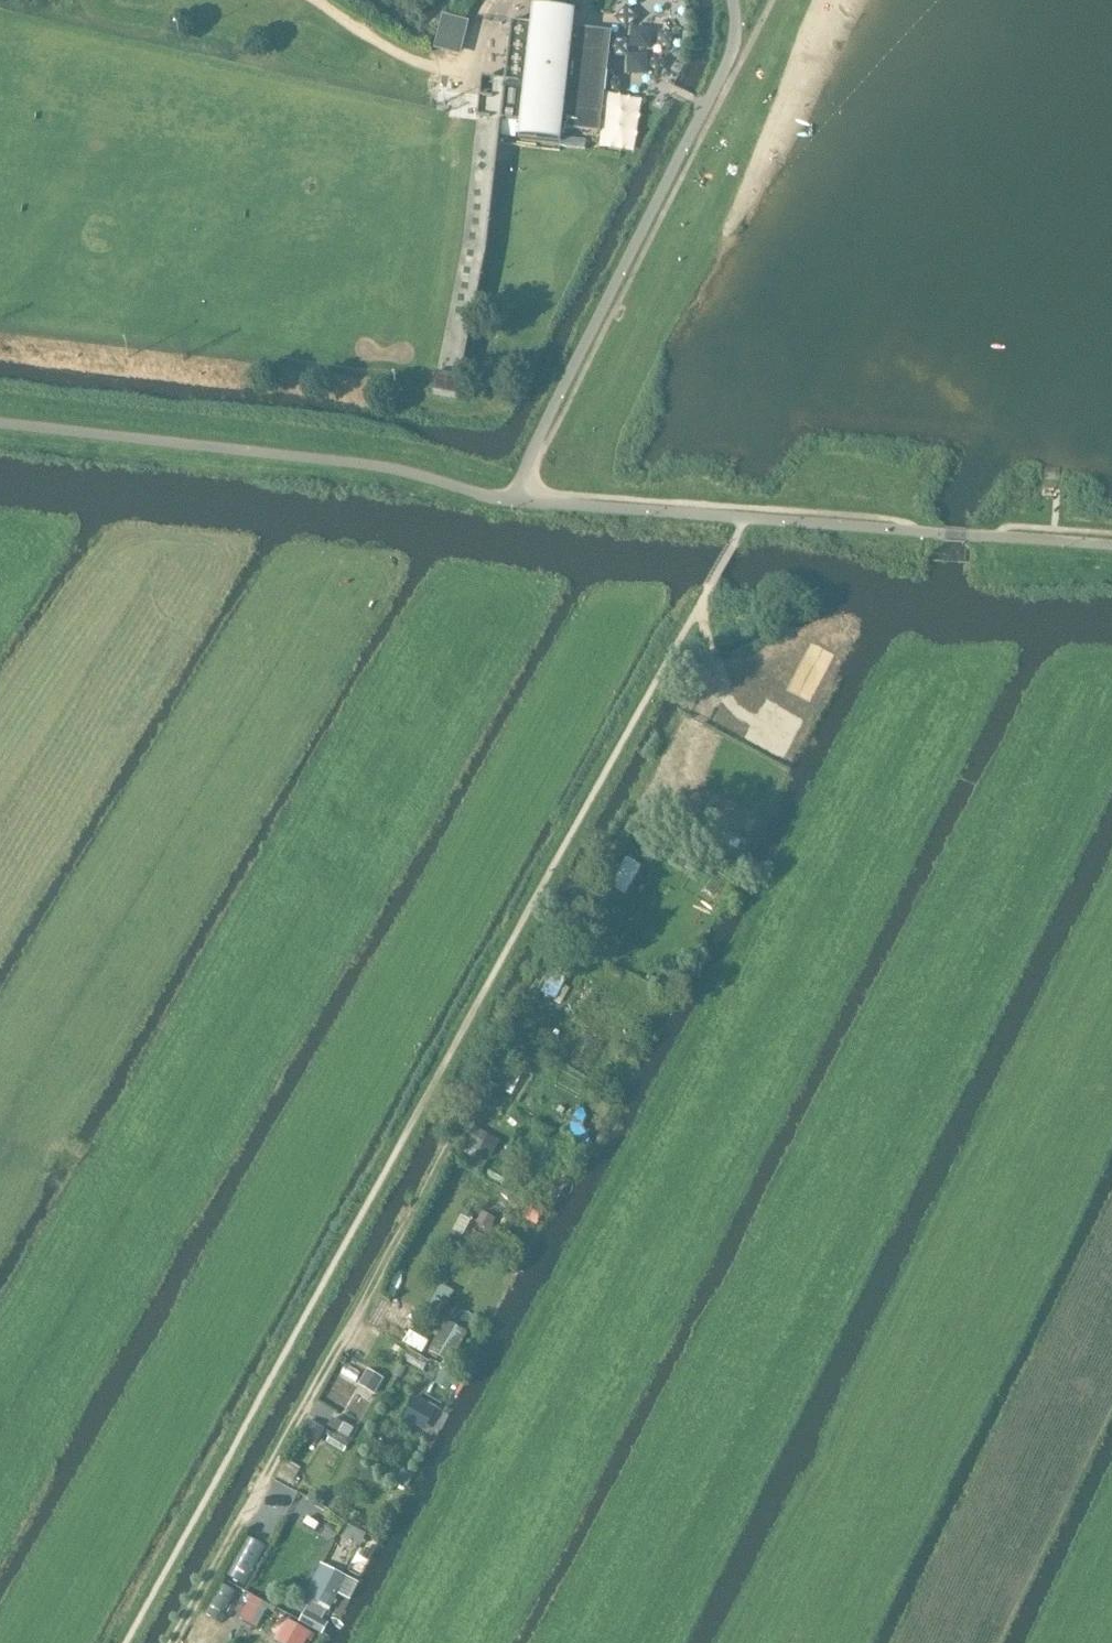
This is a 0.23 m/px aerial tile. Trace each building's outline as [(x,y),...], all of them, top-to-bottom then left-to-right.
[(511,22),(500,123),(501,123),(520,125),(518,139),(561,144),(562,130),(599,134),(612,33),(562,28),(563,19),(545,16),(544,26),(511,22)] [(770,651),(745,662),(753,678),(777,666),(770,651)] [(790,749),(766,736),(758,752),(782,765),(790,749)] [(627,859),(610,887),(625,896),(642,868),(627,859)]
